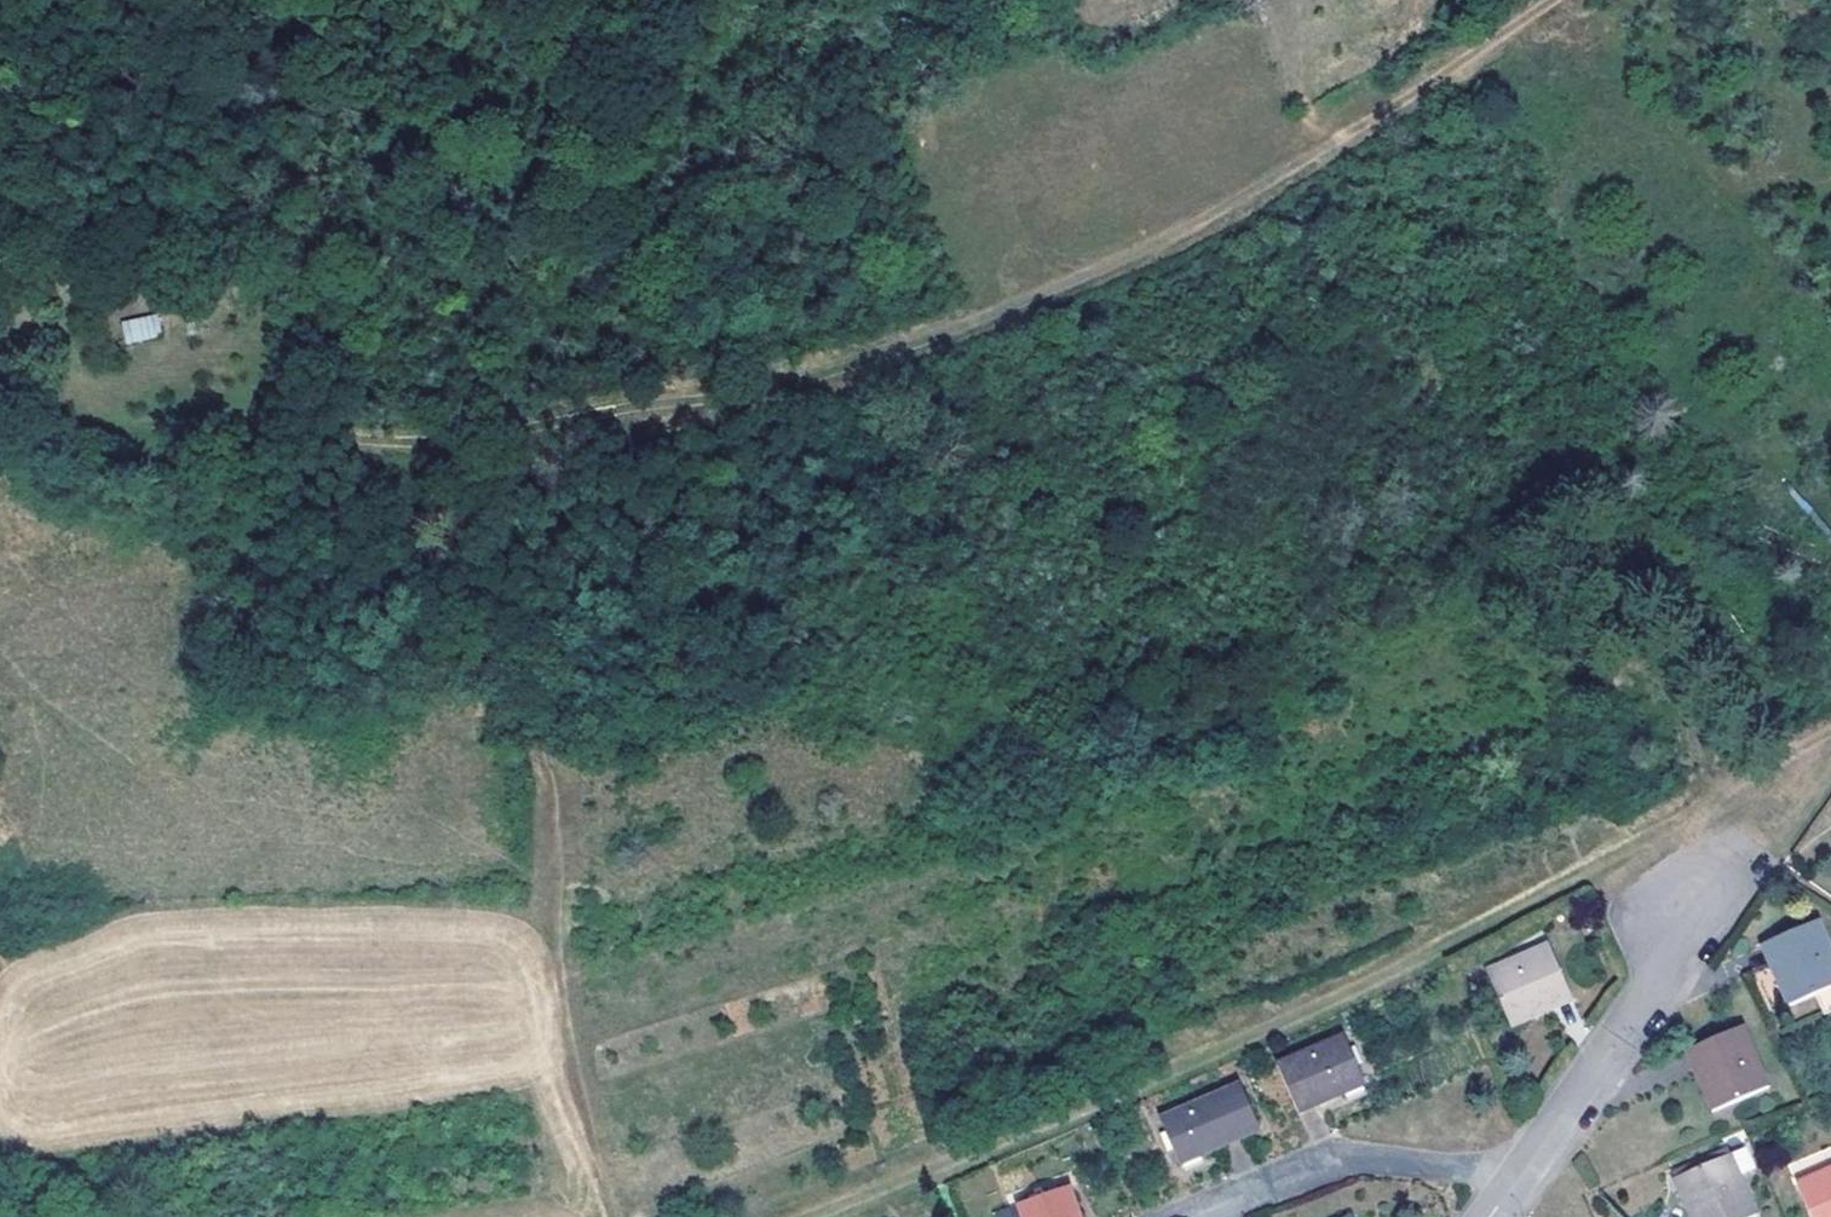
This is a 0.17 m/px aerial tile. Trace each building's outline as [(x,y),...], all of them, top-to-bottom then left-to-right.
[(156,314),(120,320),(124,343),(160,337),(156,314)] [(1770,943),(1784,978),(1779,980),(1790,1007),(1823,992),(1830,989),(1830,949),(1820,921),(1770,943)] [(1784,978),(1770,943),(1764,945),(1779,980),(1784,978)] [(1537,1016),(1534,1009),(1571,993),(1550,944),(1489,970),(1513,1026),(1537,1016)] [(1571,993),(1534,1009),(1537,1016),(1574,1000),(1571,993)] [(1744,1027),(1694,1048),(1708,1082),(1703,1084),(1714,1111),(1770,1088),(1744,1027)] [(1345,1034),(1280,1064),(1301,1113),(1368,1083),(1345,1034)] [(1708,1082),(1694,1048),(1688,1050),(1703,1084),(1708,1082)] [(1240,1082),(1162,1116),(1182,1164),(1262,1130),(1240,1082)] [(1676,1179),(1732,1155),(1729,1149),(1674,1174),(1676,1179)] [(1695,1204),(1701,1216),(1754,1216),(1758,1215),(1732,1155),(1676,1179),(1688,1207),(1695,1204)] [(1811,1216),(1830,1216),(1830,1168),(1796,1183),(1811,1216)] [(1020,1204),(1025,1216),(1083,1216),(1072,1186),(1020,1204)] [(1695,1204),(1688,1207),(1692,1216),(1701,1216),(1695,1204)]
